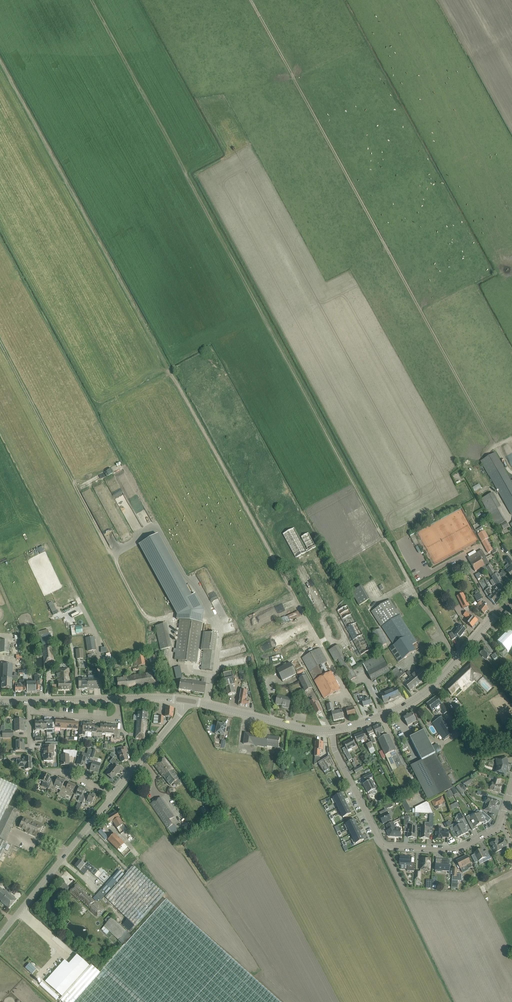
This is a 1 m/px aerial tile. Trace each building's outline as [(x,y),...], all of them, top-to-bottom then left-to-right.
[(481,461),(497,489),(511,514),(511,481),(495,453),(481,461)] [(493,492),(481,499),(489,514),(496,527),(501,524),(504,530),(509,526),(499,508),(501,507),(493,492)] [(483,527),(476,530),(488,553),(491,551),(493,554),(497,552),(485,531),(483,527)] [(306,550),(300,538),(294,528),(283,534),(296,558),(307,552),(306,550)] [(316,547),(308,533),(301,537),(308,549),(306,550),(307,552),(309,551),(316,547)] [(191,596),(158,534),(139,544),(178,614),(177,619),(180,619),(202,623),(204,610),(195,594),(191,596)] [(482,550),(477,553),(468,558),(470,562),(480,557),(482,561),(486,558),(482,550)] [(485,566),(482,561),(480,557),(470,562),(475,571),(480,569),(485,566)] [(491,565),(490,565),(486,558),(482,561),(485,566),(486,569),(487,568),(498,587),(503,596),(511,585),(505,577),(502,572),(499,574),(498,573),(495,575),(494,573),(495,573),(491,565)] [(351,592),(359,606),(370,599),(362,586),(351,592)] [(491,595),(493,593),(490,590),(489,587),(484,592),(488,598),(495,605),(498,601),(491,595)] [(503,596),(498,587),(493,593),(491,595),(498,601),(503,596)] [(478,590),(475,592),(476,595),(474,596),(477,602),(482,599),(478,590)] [(463,593),(457,596),(463,609),(469,606),(463,593)] [(417,642),(401,618),(402,617),(390,599),(371,612),(381,627),(381,626),(394,645),(389,648),(399,662),(416,651),(412,645),(417,642)] [(484,614),(488,609),(489,609),(480,602),(475,607),(484,614)] [(337,610),(353,640),(361,655),(371,649),(363,634),(347,605),(337,610)] [(467,612),(464,615),(470,620),(467,624),(469,625),(473,628),(478,621),(473,617),(467,612)] [(175,653),(174,660),(179,660),(178,662),(185,663),(185,661),(197,663),(202,623),(180,619),(176,649),(174,648),(173,652),(175,653)] [(172,647),(166,623),(155,626),(160,650),(172,647)] [(452,632),(449,634),(450,635),(452,640),(456,638),(455,638),(457,636),(460,638),(467,630),(463,627),(462,626),(459,624),(456,628),(459,630),(455,634),(455,635),(454,635),(452,632)] [(45,630),(39,632),(40,636),(42,646),(52,644),(51,635),(49,635),(48,629),(45,630)] [(380,647),(388,643),(381,629),(373,633),(380,647)] [(215,652),(217,634),(203,632),(201,650),(204,650),(215,652)] [(509,635),(509,634),(500,643),(505,647),(499,653),(503,657),(509,651),(508,650),(511,645),(511,632),(509,635)] [(88,651),(96,650),(94,637),(86,638),(88,651)] [(6,654),(10,654),(10,641),(0,641),(0,653),(6,654)] [(44,663),(54,662),(52,645),(42,647),(44,663)] [(335,661),(338,659),(344,656),(338,645),(329,650),(335,661)] [(324,676),(319,666),(322,665),(325,672),(328,671),(324,663),(328,661),(320,648),(302,658),(309,672),(314,681),(324,676)] [(480,654),(484,657),(487,659),(491,654),(485,648),(480,654)] [(214,656),(215,652),(204,650),(201,670),(213,671),(215,657),(214,656)] [(372,681),(390,671),(381,654),(363,664),(372,681)] [(345,655),(344,656),(338,659),(350,681),(357,677),(345,655)] [(145,665),(143,656),(137,657),(132,658),(134,667),(138,666),(139,666),(145,665)] [(470,679),(472,681),(476,681),(482,676),(472,662),(453,680),(445,688),(451,695),(460,687),(461,688),(470,679)] [(282,681),(296,674),(291,663),(277,670),(282,681)] [(12,680),(16,680),(18,680),(18,676),(17,676),(17,673),(14,673),(14,676),(12,676),(13,665),(2,664),(2,688),(12,688),(12,680)] [(178,667),(175,668),(178,679),(182,677),(181,676),(183,675),(181,670),(179,666),(178,667)] [(398,666),(392,671),(395,677),(397,680),(406,673),(403,670),(400,666),(398,666)] [(409,671),(407,673),(411,678),(407,681),(409,684),(411,683),(415,687),(428,676),(425,672),(422,668),(419,670),(413,675),(409,671)] [(71,689),(71,684),(71,682),(70,682),(69,669),(58,669),(58,690),(71,689)] [(40,691),(40,686),(39,676),(35,676),(35,682),(27,682),(27,675),(27,670),(24,670),(23,670),(23,675),(23,691),(27,691),(27,692),(30,692),(32,692),(35,692),(36,692),(36,691),(40,691)] [(235,686),(235,681),(233,672),(223,674),(228,696),(235,694),(234,686),(235,686)] [(331,672),(324,676),(314,681),(324,699),(341,690),(331,672)] [(145,686),(155,684),(154,674),(133,676),(133,677),(129,677),(129,675),(123,675),(123,678),(117,678),(118,688),(128,688),(128,689),(145,686)] [(98,689),(98,684),(98,678),(98,675),(94,675),(94,678),(88,678),(88,688),(94,688),(94,689),(98,689)] [(313,688),(306,675),(299,679),(305,692),(313,688)] [(484,677),(478,682),(487,692),(493,687),(494,687),(494,686),(484,676),(483,676),(484,677)] [(180,680),(179,684),(179,689),(192,691),(192,692),(204,693),(205,689),(206,682),(205,682),(206,678),(202,677),(201,682),(192,681),(184,680),(184,679),(182,679),(181,680),(180,680)] [(88,688),(88,678),(82,678),(78,679),(79,689),(82,689),(82,688),(88,688)] [(410,691),(415,687),(411,683),(409,684),(407,681),(406,681),(404,678),(401,680),(404,683),(410,691)] [(396,688),(381,695),(384,703),(389,701),(393,699),(400,696),(396,688)] [(249,707),(250,702),(250,701),(246,700),(248,691),(241,690),(239,699),(239,704),(239,705),(245,706),(249,707)] [(371,705),(370,700),(369,698),(365,699),(364,697),(361,698),(360,695),(356,696),(358,702),(362,701),(364,707),(371,705)] [(278,696),(277,699),(276,704),(285,706),(285,707),(289,708),(291,699),(278,696)] [(322,711),(320,707),(318,703),(316,704),(314,700),(313,697),(309,699),(315,709),(317,714),(322,711)] [(443,704),(442,705),(436,697),(427,704),(433,712),(436,710),(438,712),(441,710),(444,714),(448,712),(443,704)] [(344,718),(343,714),(342,710),(336,711),(335,711),(333,703),(327,705),(329,711),(331,711),(334,721),(344,718)] [(172,717),(173,709),(169,708),(167,707),(167,708),(166,708),(165,717),(168,717),(168,721),(169,721),(172,717)] [(356,715),(355,711),(354,707),(346,709),(348,718),(356,715)] [(138,712),(138,715),(134,715),(134,720),(137,720),(136,739),(136,736),(145,737),(145,740),(147,713),(138,712)] [(408,726),(414,723),(415,726),(420,723),(418,720),(417,721),(412,712),(403,717),(408,726)] [(164,716),(159,716),(154,716),(153,723),(163,724),(164,716)] [(443,739),(453,734),(442,717),(433,722),(443,739)] [(19,719),(15,719),(15,731),(24,731),(24,727),(23,727),(23,719),(20,719),(19,719)] [(54,729),(55,722),(52,722),(52,721),(50,721),(50,720),(46,720),(46,730),(47,733),(55,733),(54,730),(54,729)] [(88,733),(89,723),(85,722),(85,723),(83,723),(83,727),(80,726),(79,735),(82,736),(85,736),(85,732),(88,733)] [(92,723),(89,723),(88,733),(92,733),(91,736),(94,736),(94,739),(96,739),(96,737),(97,737),(97,729),(94,729),(95,724),(92,724),(92,723)] [(105,734),(106,724),(103,724),(103,725),(100,724),(100,729),(97,729),(97,737),(102,737),(102,734),(105,734)] [(115,725),(112,724),(111,735),(115,735),(114,738),(120,739),(120,731),(117,731),(118,726),(115,726),(115,725)] [(218,724),(217,729),(216,734),(221,735),(220,739),(222,740),(224,740),(227,726),(226,725),(223,724),(223,725),(218,724)] [(375,732),(383,750),(386,756),(396,751),(391,739),(389,735),(385,736),(383,737),(381,733),(384,732),(380,724),(373,728),(375,732)] [(366,731),(368,735),(372,744),(375,742),(372,736),(375,735),(372,728),(371,728),(370,728),(368,729),(368,730),(366,731)] [(453,788),(426,736),(424,731),(410,738),(422,761),(439,795),(453,788)] [(354,735),(356,740),(357,742),(366,738),(363,732),(354,735)] [(269,736),(245,733),(244,738),(244,744),(267,747),(267,746),(269,736)] [(279,749),(279,743),(280,738),(269,736),(267,746),(275,747),(274,752),(282,753),(283,749),(279,749)] [(356,746),(355,743),(352,739),(344,744),(346,747),(342,749),(349,761),(352,759),(348,750),(356,746)] [(19,740),(15,740),(15,751),(16,751),(25,751),(25,747),(24,747),(24,740),(19,740)] [(321,761),(320,757),(321,751),(323,751),(324,742),(316,742),(315,747),(315,765),(318,763),(321,761)] [(366,745),(369,750),(371,754),(376,751),(371,743),(366,745)] [(44,761),(53,761),(52,753),(54,753),(54,745),(51,745),(46,745),(44,745),(44,749),(43,749),(43,753),(44,753),(44,761)] [(126,746),(123,747),(123,746),(117,748),(118,752),(121,762),(128,760),(125,753),(128,752),(126,746)] [(91,757),(92,752),(92,750),(88,749),(87,754),(82,752),(81,756),(79,756),(77,764),(84,767),(87,759),(90,760),(91,757)] [(76,758),(77,753),(77,752),(73,750),(70,750),(63,750),(63,755),(61,755),(61,765),(65,765),(65,764),(69,764),(69,755),(70,755),(72,756),(76,758)] [(329,756),(321,761),(318,763),(324,772),(329,769),(334,765),(329,756)] [(98,772),(99,768),(100,764),(97,763),(98,759),(91,757),(90,760),(88,765),(88,766),(89,764),(92,765),(90,770),(98,772)] [(25,760),(17,760),(17,767),(25,767),(25,770),(32,770),(32,758),(25,758),(25,760)] [(113,765),(108,772),(106,774),(112,779),(115,775),(117,772),(120,769),(116,766),(119,763),(113,758),(110,762),(113,765)] [(170,766),(168,762),(165,758),(155,765),(161,774),(170,766)] [(505,775),(506,771),(506,769),(507,769),(507,767),(508,767),(507,763),(503,764),(502,760),(497,761),(498,766),(497,768),(499,768),(500,768),(498,773),(505,775)] [(422,761),(411,767),(428,800),(439,795),(422,761)] [(172,769),(170,766),(161,774),(163,777),(164,777),(170,786),(175,782),(177,785),(181,782),(179,779),(171,769),(172,769)] [(371,773),(363,777),(365,781),(365,780),(366,783),(363,784),(368,793),(376,789),(372,780),(371,781),(370,778),(373,777),(371,773)] [(43,774),(40,778),(40,780),(43,782),(42,785),(42,786),(48,789),(49,788),(52,781),(49,780),(50,777),(43,774)] [(492,783),(490,789),(500,792),(502,786),(499,785),(499,783),(500,783),(501,779),(495,777),(493,783),(492,783)] [(7,809),(18,787),(0,778),(0,823),(7,809)] [(52,780),(52,781),(49,788),(54,791),(56,787),(61,790),(63,786),(65,781),(60,778),(60,780),(57,778),(56,781),(52,780)] [(467,779),(462,783),(464,785),(467,786),(470,784),(473,783),(470,778),(467,779)] [(63,786),(61,790),(58,795),(65,798),(66,795),(71,797),(76,786),(69,782),(66,789),(62,787),(63,786)] [(83,793),(85,790),(79,787),(76,795),(80,797),(78,800),(82,802),(85,796),(86,795),(83,793)] [(88,798),(85,796),(82,802),(88,805),(89,803),(92,804),(96,795),(92,793),(92,794),(90,793),(88,798)] [(333,798),(336,803),(344,799),(341,794),(333,798)] [(442,795),(432,801),(435,806),(438,805),(439,806),(442,804),(442,803),(445,801),(442,795)] [(174,817),(164,801),(161,797),(151,804),(168,829),(173,825),(170,820),(174,817)] [(486,804),(484,810),(491,812),(493,806),(495,807),(496,804),(497,804),(498,802),(497,801),(497,800),(488,797),(486,804)] [(336,803),(338,808),(346,804),(344,799),(336,803)] [(338,808),(341,813),(349,809),(346,804),(338,808)] [(7,809),(0,823),(0,839),(5,842),(18,815),(16,814),(17,810),(11,808),(10,811),(7,809)] [(219,808),(210,815),(214,820),(223,813),(219,808)] [(341,813),(343,818),(351,814),(349,809),(341,813)] [(391,819),(391,818),(391,817),(391,816),(390,816),(389,816),(388,813),(389,812),(387,809),(379,813),(381,816),(379,817),(383,824),(391,820),(391,819)] [(479,811),(474,813),(475,816),(480,825),(480,824),(483,823),(484,825),(489,822),(491,819),(481,810),(479,811)] [(116,812),(105,819),(108,823),(108,824),(109,824),(110,825),(114,823),(121,834),(127,830),(126,829),(123,824),(119,818),(119,817),(119,816),(116,812)] [(467,824),(465,818),(464,819),(462,813),(457,815),(459,820),(456,821),(458,826),(463,835),(468,832),(465,825),(467,824)] [(433,834),(434,814),(430,814),(429,823),(426,823),(425,824),(425,828),(421,828),(421,838),(423,838),(424,839),(425,839),(426,839),(429,839),(429,833),(433,834)] [(479,825),(480,825),(475,816),(471,818),(469,815),(466,817),(472,830),(477,828),(477,826),(479,825)] [(416,838),(417,827),(413,827),(413,824),(412,823),(409,822),(409,816),(405,816),(405,825),(404,832),(408,832),(408,837),(411,838),(412,838),(413,838),(416,838)] [(42,827),(38,824),(36,824),(35,823),(24,818),(20,826),(26,829),(25,832),(33,835),(37,837),(42,827)] [(354,820),(344,825),(347,830),(349,829),(357,825),(354,820)] [(396,828),(393,822),(386,825),(388,830),(387,831),(389,836),(401,837),(401,832),(401,828),(396,828)] [(463,835),(458,826),(455,827),(454,824),(450,826),(449,827),(451,832),(454,830),(458,838),(463,835)] [(357,825),(349,829),(351,834),(359,830),(357,825)] [(449,837),(449,830),(443,830),(443,829),(436,828),(435,839),(442,839),(442,837),(444,837),(449,837)] [(99,835),(106,842),(108,840),(103,830),(99,835)] [(359,830),(351,834),(353,839),(361,835),(359,830)] [(184,832),(176,838),(179,842),(187,837),(184,832)] [(108,840),(125,857),(126,858),(127,857),(126,856),(131,851),(124,844),(124,843),(114,833),(108,840)] [(353,839),(351,840),(354,845),(364,840),(361,835),(353,839)] [(5,842),(0,839),(0,859),(8,843),(5,842)] [(502,848),(507,845),(505,839),(500,842),(501,842),(499,843),(497,840),(490,843),(492,847),(492,848),(493,850),(494,850),(495,853),(502,849),(502,848)] [(491,859),(487,850),(484,852),(482,849),(480,850),(479,849),(477,850),(477,852),(474,853),(480,864),(491,859)] [(467,856),(457,861),(460,869),(463,873),(469,870),(469,869),(472,867),(471,863),(467,856)] [(414,871),(415,863),(411,863),(411,857),(407,857),(400,857),(400,865),(407,865),(407,871),(414,871)] [(430,870),(431,863),(430,863),(430,859),(422,858),(421,862),(420,869),(430,870)] [(436,859),(435,873),(436,873),(436,871),(449,871),(449,873),(449,874),(450,860),(444,860),(444,861),(442,861),(442,859),(436,859)] [(75,867),(79,870),(83,873),(87,868),(92,872),(95,875),(98,878),(101,874),(98,871),(95,869),(87,862),(85,864),(80,860),(75,867)] [(118,884),(113,889),(106,897),(135,927),(165,894),(134,866),(118,884)] [(457,876),(457,869),(453,868),(452,881),(461,881),(462,876),(458,876),(457,876)] [(119,870),(102,889),(107,893),(124,874),(119,870)] [(87,893),(77,884),(70,892),(80,901),(90,910),(97,917),(104,909),(97,903),(95,902),(91,898),(93,897),(90,894),(88,897),(86,894),(87,893)] [(13,896),(12,895),(9,892),(6,890),(4,892),(0,888),(0,900),(1,901),(9,908),(17,900),(13,896)] [(90,967),(91,967),(64,998),(63,997),(60,1000),(63,1001),(281,1001),(166,899),(101,973),(92,965),(90,967)] [(112,918),(112,919),(109,916),(105,920),(107,923),(104,926),(107,929),(104,932),(107,935),(110,932),(119,940),(127,932),(112,918)] [(64,998),(91,967),(90,967),(77,955),(69,964),(65,960),(46,981),(63,997),(64,998)] [(25,968),(32,974),(36,969),(29,963),(25,968)]
